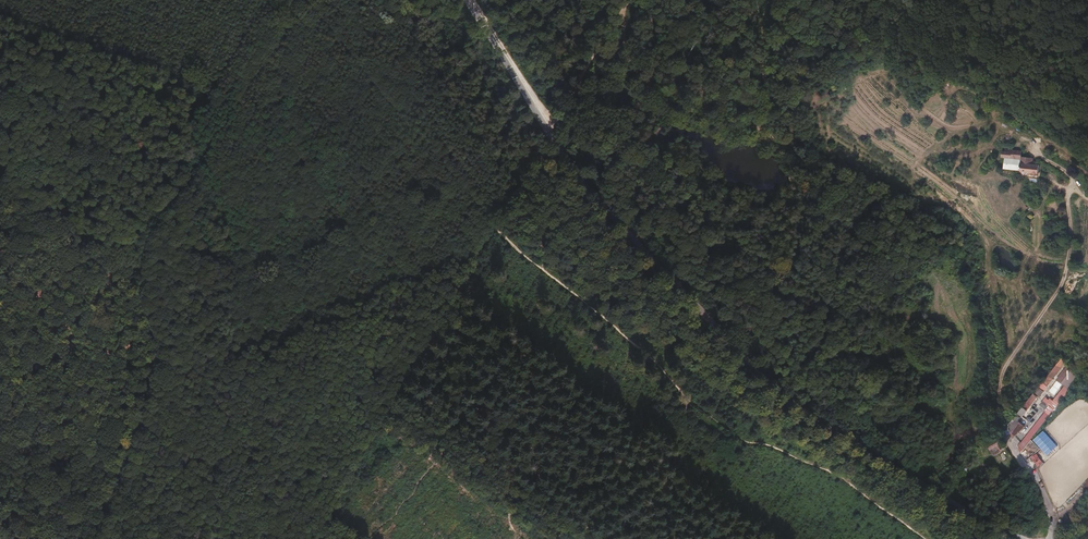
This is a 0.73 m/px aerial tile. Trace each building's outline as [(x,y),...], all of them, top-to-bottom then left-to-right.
[(1017,154),(1000,152),(999,164),(1017,166),(1020,170),(1023,168),(1026,168),(1028,170),(1034,170),(1036,159),(1029,159),(1029,158),(1026,158),(1017,157),(1017,154)] [(1060,357),(1060,358),(1042,381),(1047,384),(1066,360),(1060,357)] [(1073,366),(1070,362),(1057,379),(1060,381),(1073,366)] [(1047,410),(1050,412),(1080,375),(1077,371),(1052,402),(1051,403),(1049,402),(1050,400),(1046,396),(1043,399),(1048,404),(1046,407),(1046,408),(1047,410)] [(1041,382),(1038,385),(1043,389),(1047,384),(1042,381),(1041,381),(1041,382)] [(1043,389),(1038,385),(1037,386),(1033,393),(1019,410),(1013,417),(1009,422),(1009,426),(1011,431),(1018,419),(1037,395),(1039,396),(1044,389),(1043,389)] [(1076,404),(1066,412),(1078,428),(1087,421),(1087,419),(1076,404)] [(1040,425),(1050,412),(1047,410),(1020,444),(1023,447),(1026,443),(1040,425)] [(1018,419),(1011,431),(1013,435),(1025,424),(1018,419)] [(987,443),(989,449),(1001,444),(998,438),(987,443)] [(1038,447),(1030,440),(1025,445),(1032,453),(1038,447)] [(994,457),(1003,468),(1014,460),(1005,449),(994,457)] [(1036,453),(1031,457),(1038,467),(1043,462),(1036,453)] [(989,456),(982,463),(990,471),(997,465),(989,456)]
